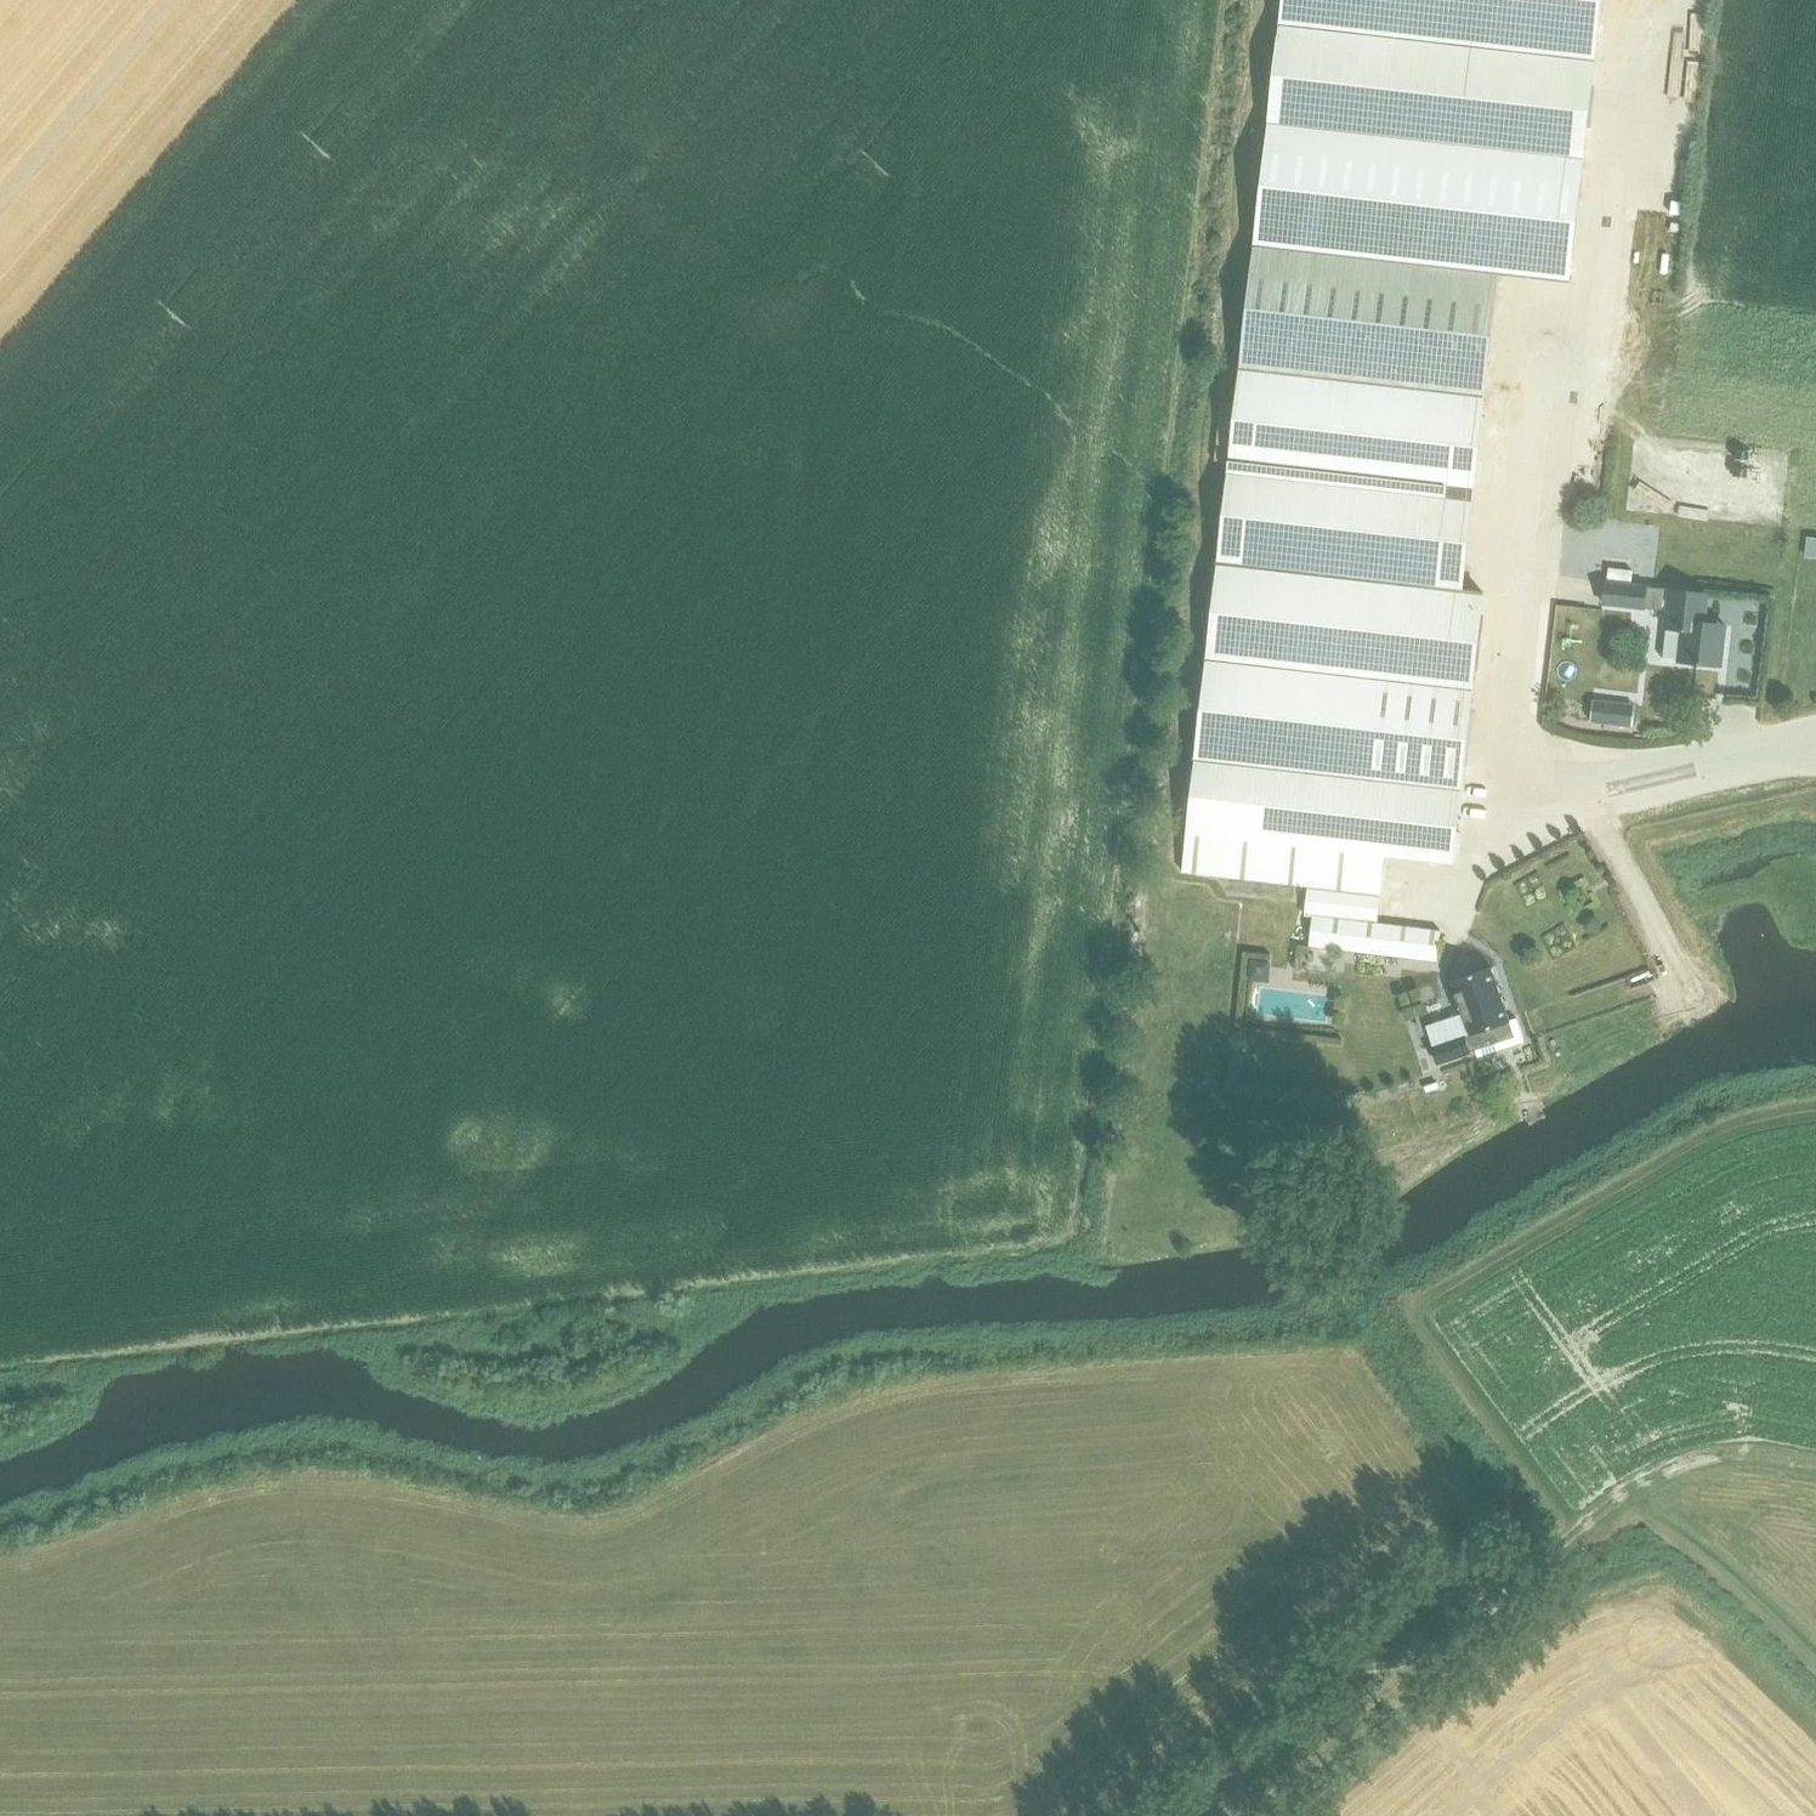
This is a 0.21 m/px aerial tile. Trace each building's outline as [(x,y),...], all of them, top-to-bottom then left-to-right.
[(1254,244),(1501,272),(1574,280),(1606,0),(1282,0),(1254,244)] [(1254,244),(1218,562),(1464,590),(1500,275),(1501,272),(1254,244)] [(1815,559),(1815,538),(1806,537),(1804,557),(1815,559)] [(1218,562),(1187,832),(1383,854),(1457,863),(1488,593),(1464,590),(1218,562)] [(1610,569),(1608,584),(1631,586),(1632,572),(1610,569)] [(1725,625),(1704,623),(1707,595),(1631,586),(1608,584),(1606,583),(1604,605),(1668,612),(1662,659),(1721,666),(1725,625)] [(1636,695),(1633,722),(1642,723),(1645,696),(1636,695)] [(1607,707),(1604,723),(1624,727),(1627,710),(1607,707)] [(1375,922),(1383,854),(1187,832),(1182,872),(1308,887),(1305,917),(1312,918),(1312,915),(1375,922)] [(1440,930),(1375,922),(1312,915),(1312,918),(1308,946),(1437,960),(1440,930)] [(1248,977),(1270,979),(1272,958),(1250,956),(1248,977)] [(1491,968),(1452,980),(1470,1034),(1432,1047),(1437,1064),(1476,1051),(1478,1058),(1523,1043),(1515,1017),(1508,1019),(1491,968)]
